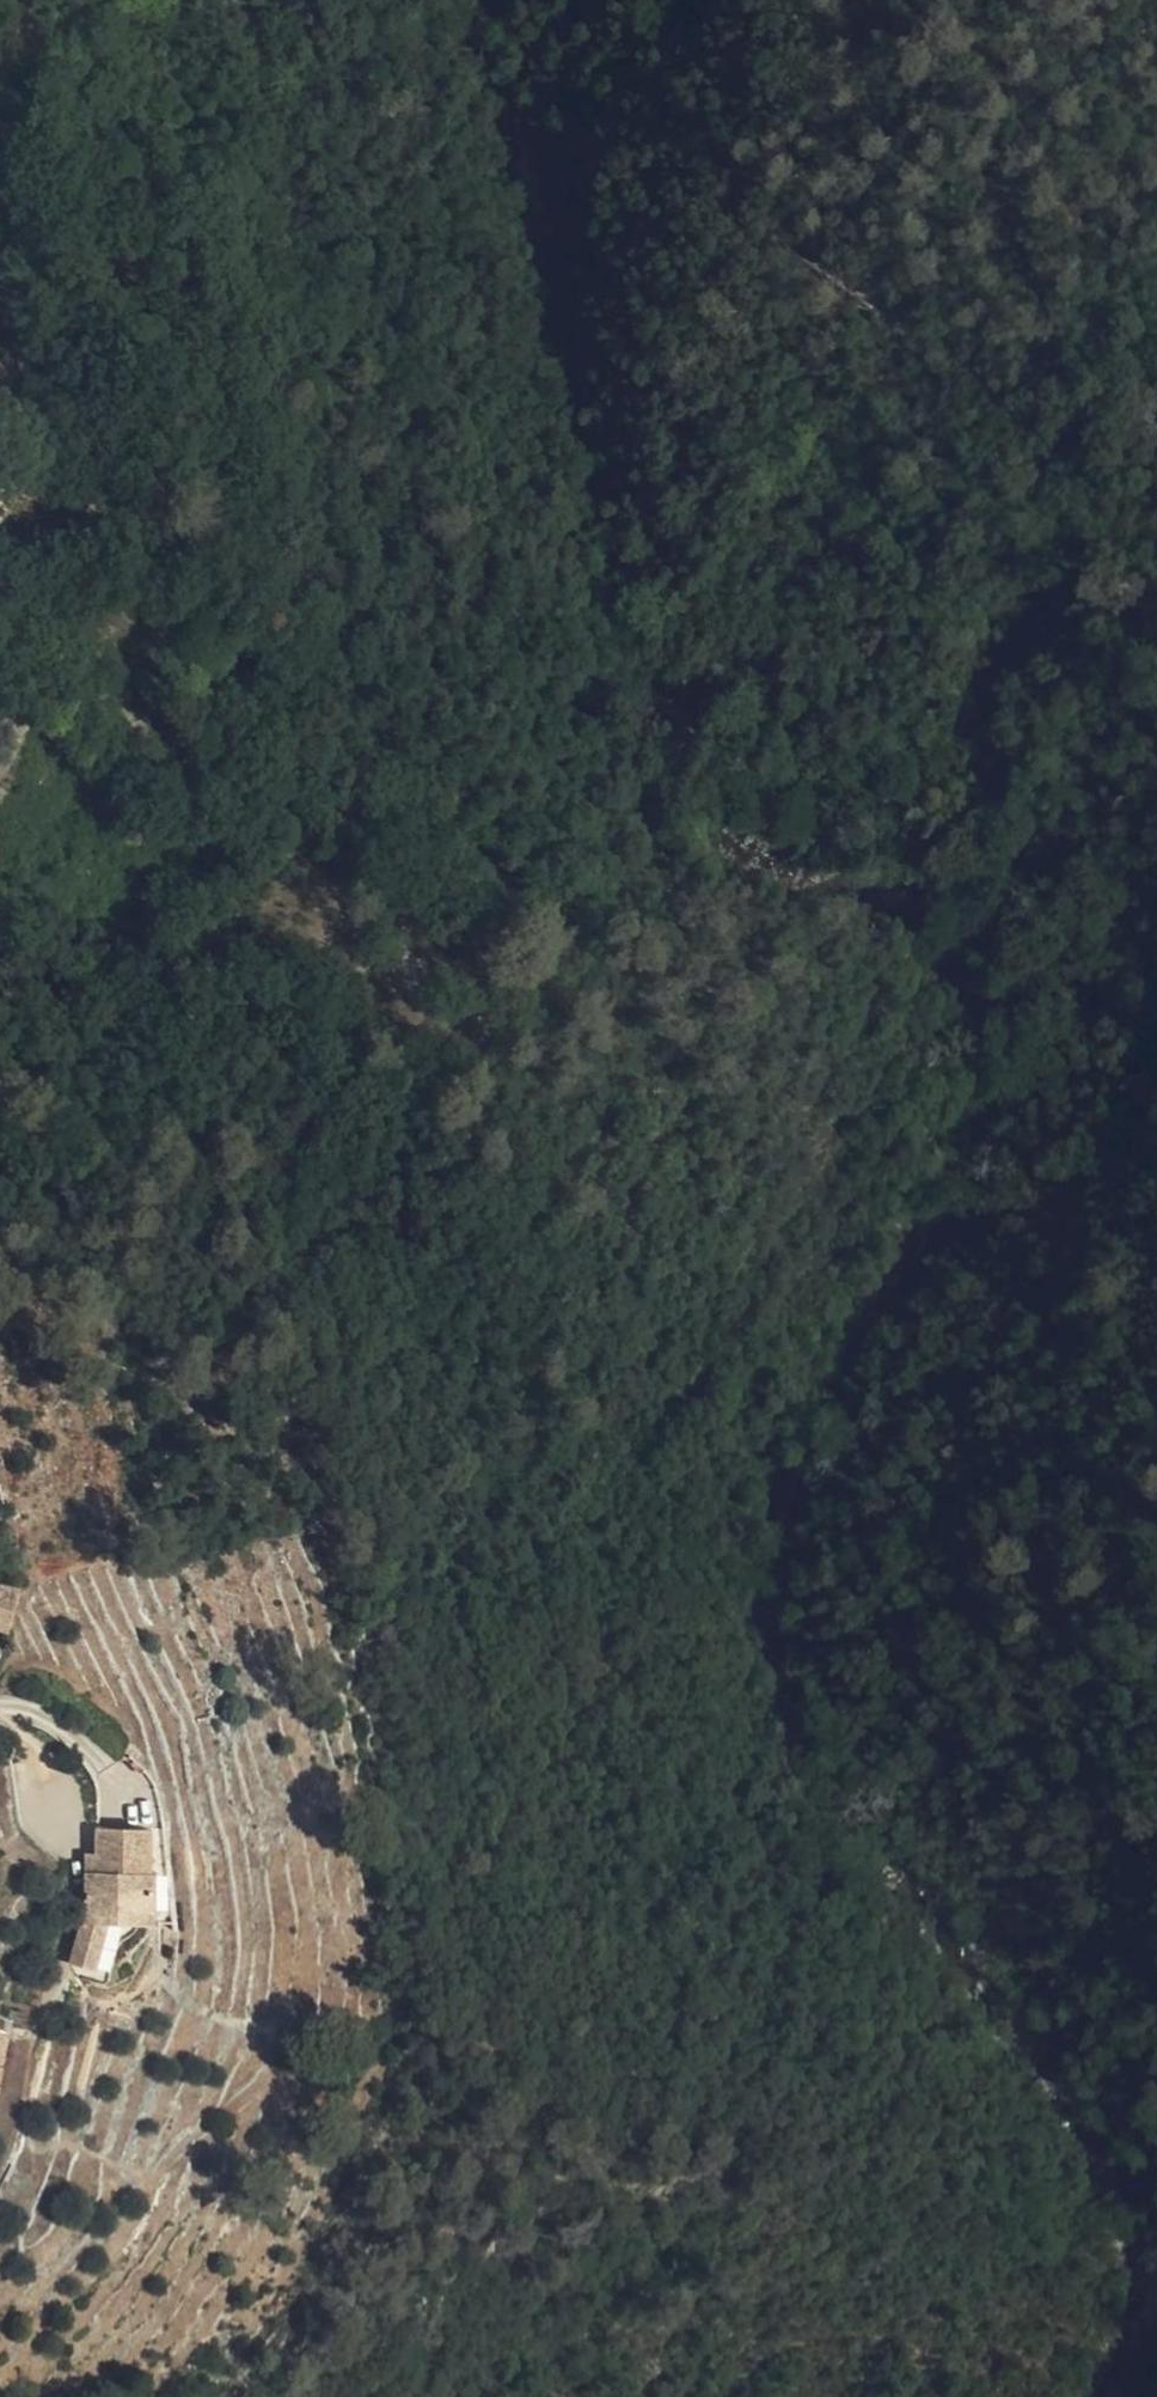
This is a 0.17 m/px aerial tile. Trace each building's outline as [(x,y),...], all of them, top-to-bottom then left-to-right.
[(155,1822),(102,1823),(102,1842),(102,1862),(92,1861),(92,1913),(113,1913),(112,1902),(159,1903),(160,1861),(154,1861),(155,1822)] [(102,1842),(92,1842),(92,1861),(102,1862),(102,1842)] [(159,1903),(112,1902),(113,1913),(161,1913),(159,1903)] [(113,1913),(92,1913),(84,1961),(106,1964),(113,1913)] [(27,2031),(6,2025),(0,2043),(0,2063),(21,2067),(27,2031)]
